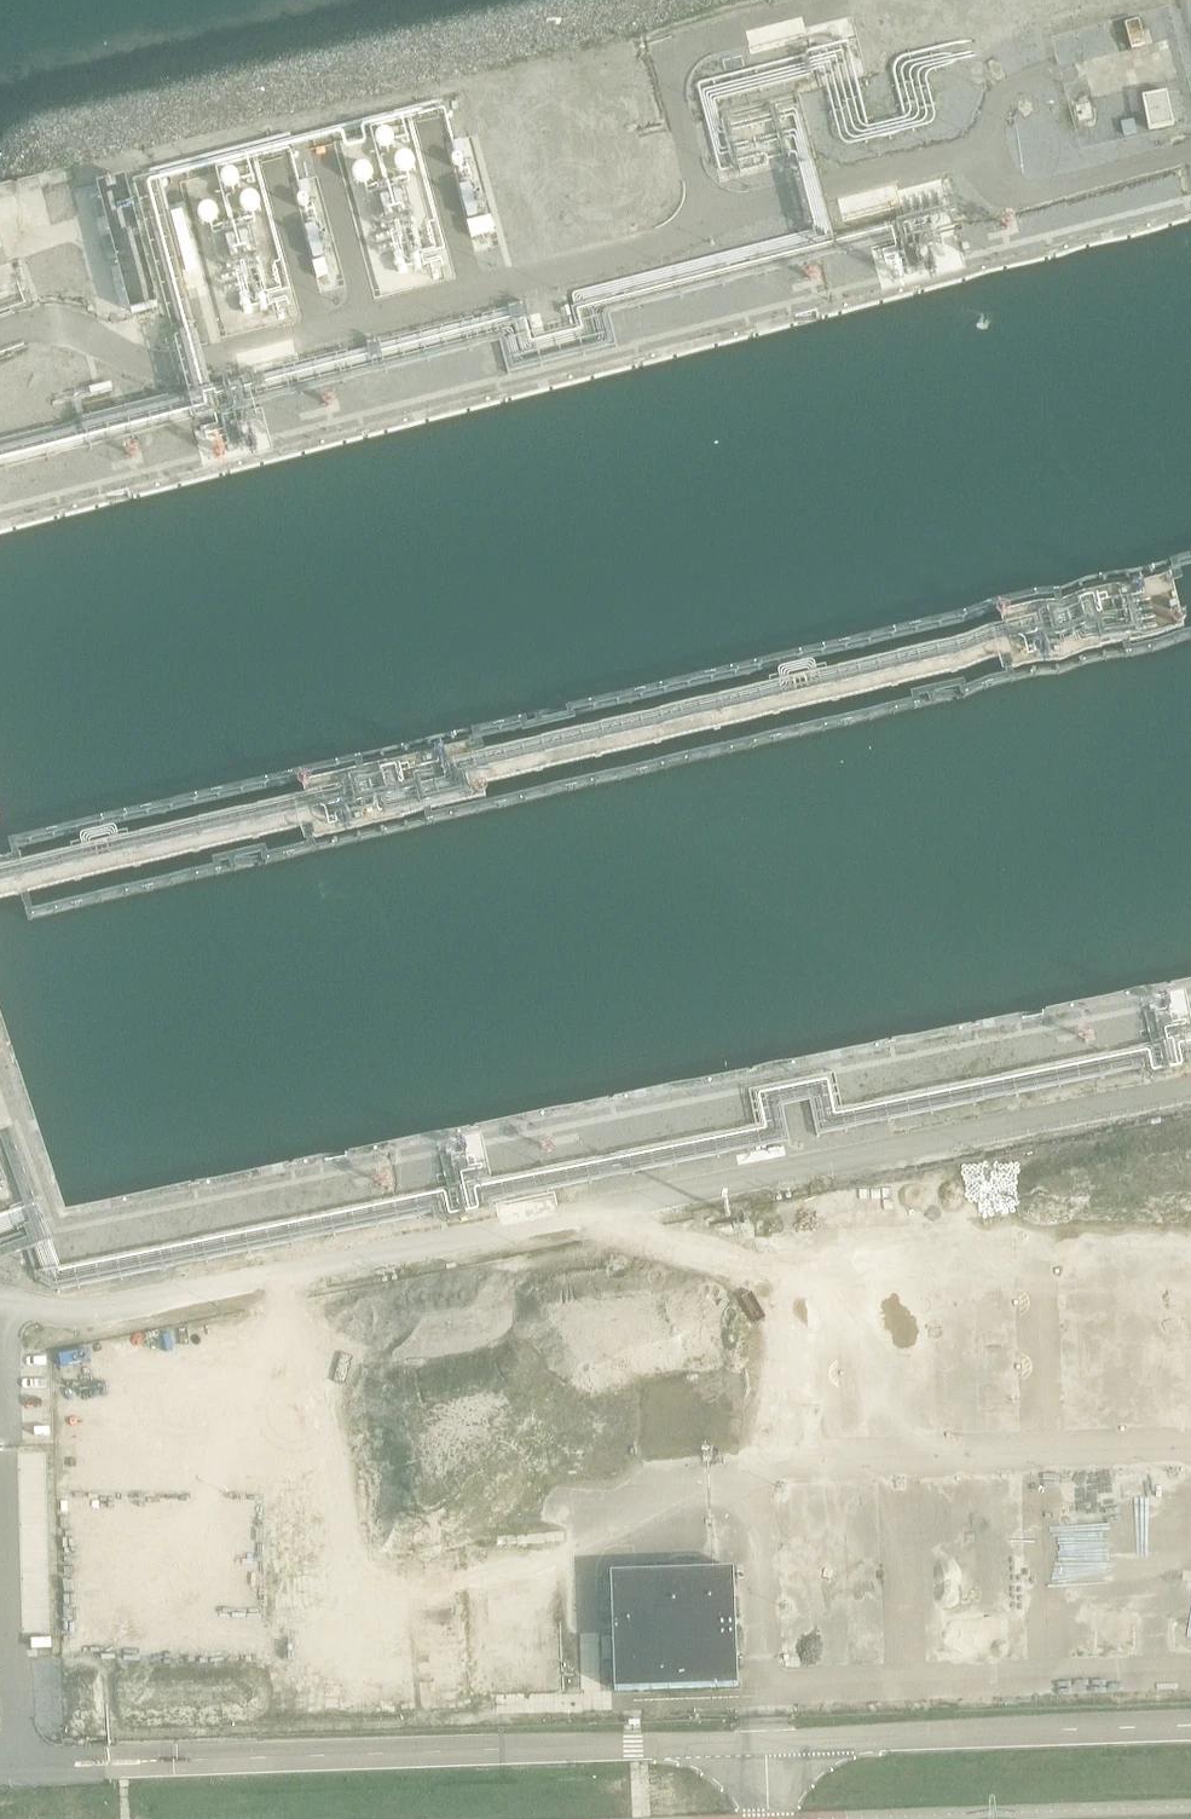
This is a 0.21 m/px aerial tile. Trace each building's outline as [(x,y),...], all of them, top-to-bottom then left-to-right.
[(1139,20),(1124,24),(1131,50),(1147,45),(1139,20)] [(1175,126),(1167,93),(1142,99),(1149,132),(1175,126)] [(1140,133),(1137,120),(1121,123),(1124,137),(1140,133)] [(738,1687),(734,1569),(611,1573),(615,1691),(738,1687)]
